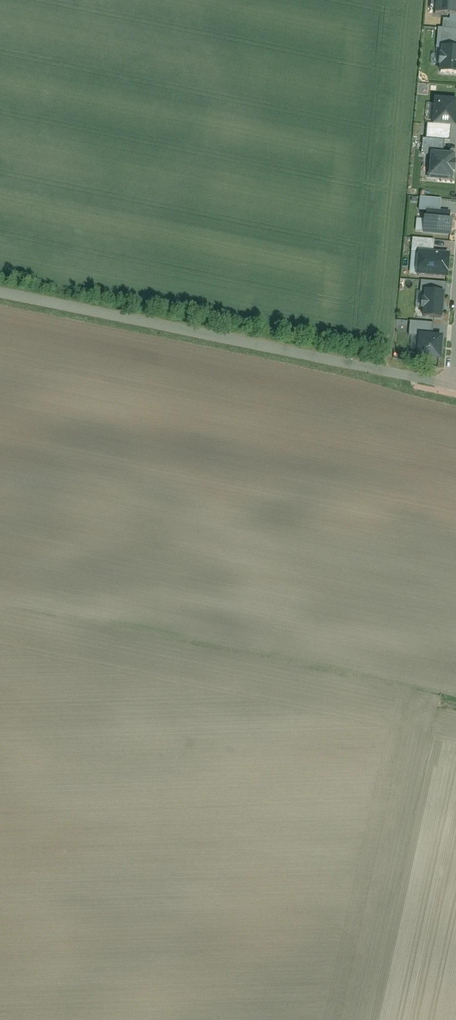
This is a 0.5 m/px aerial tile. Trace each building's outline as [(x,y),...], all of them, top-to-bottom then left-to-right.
[(435,21),(455,22),(455,0),(436,0),(435,21)] [(455,79),(455,33),(439,32),(437,67),(441,67),(441,78),(455,79)] [(437,101),(435,126),(428,126),(426,141),(450,143),(451,132),(455,132),(455,103),(437,101)] [(432,156),(429,182),(454,184),(455,161),(455,159),(432,156)] [(443,200),(420,199),(419,213),(426,213),(425,233),(451,235),(452,214),(442,213),(443,200)] [(451,257),(419,254),(417,279),(448,282),(451,257)] [(424,322),(444,323),(446,296),(426,295),(424,322)] [(441,362),(443,339),(420,337),(417,359),(441,362)]
